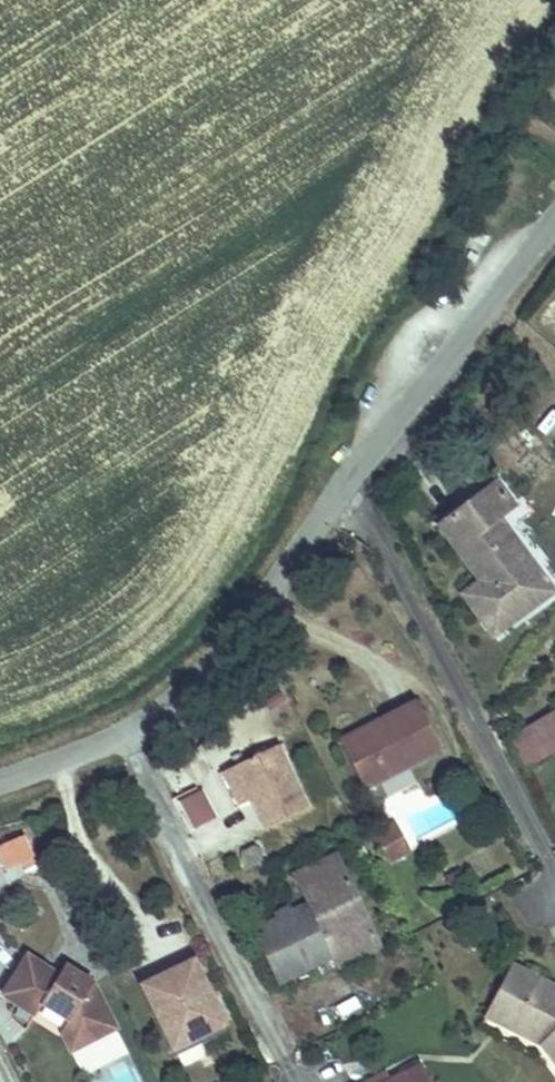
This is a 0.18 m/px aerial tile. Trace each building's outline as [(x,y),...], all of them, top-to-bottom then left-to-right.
[(484,459),(432,499),(473,557),(456,571),(483,608),(541,567),(490,493),(503,483),(484,459)] [(509,729),(526,758),(554,741),(554,701),(509,729)] [(379,731),(341,752),(360,788),(399,769),(432,752),(407,702),(373,719),(379,731)] [(335,739),(341,752),(379,731),(373,719),(335,739)] [(273,746),(228,768),(243,802),(257,831),(302,809),(273,746)] [(243,802),(228,768),(218,773),(234,806),(243,802)] [(193,834),(220,821),(204,790),(178,803),(193,834)] [(385,866),(410,859),(403,833),(377,840),(385,866)] [(35,862),(26,837),(0,847),(0,860),(4,873),(35,862)] [(286,980),(348,947),(342,936),(367,923),(332,857),(292,877),(306,905),(254,932),(279,981),(286,980)] [(342,936),(348,947),(372,935),(367,923),(342,936)] [(107,1013),(92,984),(77,974),(70,984),(57,976),(26,957),(2,996),(34,1015),(41,1004),(68,1021),(73,1031),(107,1013)] [(192,957),(142,981),(171,1044),(220,1020),(192,957)] [(504,985),(518,992),(505,1017),(548,1039),(554,1048),(554,979),(516,960),(504,985)] [(70,984),(77,974),(63,965),(57,976),(70,984)] [(518,992),(504,985),(491,1009),(505,1017),(518,992)] [(70,1052),(115,1028),(107,1013),(73,1031),(68,1021),(60,1031),(70,1052)] [(420,1071),(399,1081),(426,1081),(420,1071)]
